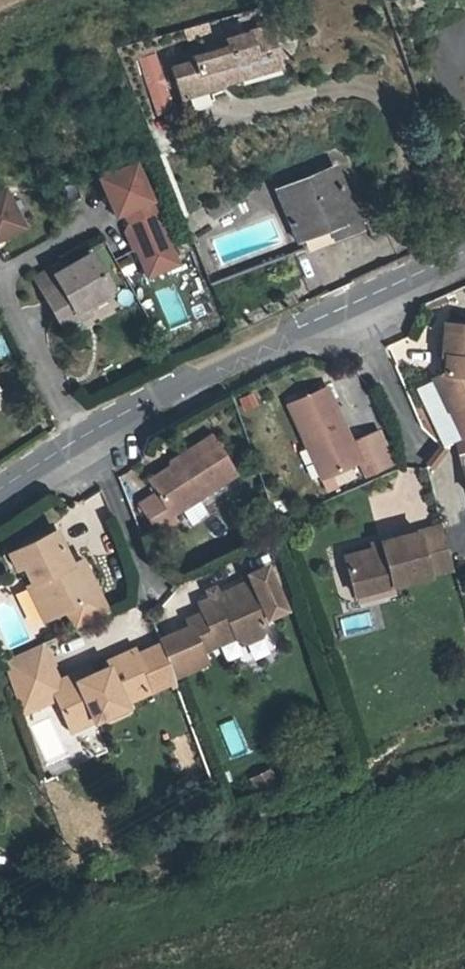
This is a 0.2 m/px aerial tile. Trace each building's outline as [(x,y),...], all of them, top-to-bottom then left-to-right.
[(181,97),(224,85),(223,82),(239,77),(237,71),(273,61),(269,48),(275,46),(270,27),(226,39),(228,46),(193,56),(194,61),(172,67),(181,97)] [(223,82),(224,85),(282,68),(275,46),(269,48),(273,61),(237,71),(239,77),(223,82)] [(173,108),(157,54),(139,59),(155,113),(173,108)] [(144,269),(175,256),(138,164),(101,179),(116,216),(125,212),(129,223),(126,230),(134,249),(136,248),(144,269)] [(278,190),(302,248),(357,226),(334,168),(278,190)] [(24,226),(6,189),(0,192),(0,238),(24,226)] [(205,206),(213,219),(230,208),(222,195),(205,206)] [(64,327),(81,317),(76,309),(85,303),(110,289),(90,253),(66,267),(62,261),(35,276),(64,327)] [(175,256),(144,269),(147,276),(178,264),(175,256)] [(173,283),(153,292),(168,326),(188,317),(173,283)] [(76,309),(81,317),(90,312),(85,303),(76,309)] [(462,438),(464,436),(464,324),(445,323),(442,355),(445,356),(444,373),(433,378),(449,411),(450,410),(462,438)] [(385,346),(396,370),(417,361),(406,337),(385,346)] [(287,404),(306,446),(314,442),(329,475),(331,474),(358,461),(366,476),(393,463),(378,429),(351,441),(326,387),(287,404)] [(168,475),(152,485),(156,492),(139,503),(157,532),(176,520),(172,515),(236,474),(212,435),(171,461),(170,467),(168,475)] [(462,438),(456,440),(462,463),(464,462),(464,436),(462,438)] [(314,442),(306,446),(321,478),(329,475),(314,442)] [(168,475),(170,467),(149,480),(152,485),(168,475)] [(331,474),(329,475),(321,478),(326,491),(337,486),(331,474)] [(440,526),(418,531),(429,575),(451,569),(440,526)] [(65,610),(74,628),(103,615),(85,578),(81,577),(74,562),(72,563),(55,530),(15,550),(23,566),(31,583),(33,582),(50,617),(65,610)] [(355,595),(429,575),(418,531),(380,541),(382,546),(345,556),(355,595)] [(23,566),(15,550),(9,552),(17,569),(23,566)] [(85,578),(103,615),(109,613),(82,558),(74,562),(81,577),(85,578)] [(189,627),(159,639),(161,644),(173,676),(207,662),(202,651),(218,643),(216,638),(234,631),(236,636),(237,637),(247,642),(261,636),(264,625),(262,619),(284,609),(265,565),(247,574),(250,580),(218,594),(209,598),(198,603),(203,613),(186,620),(189,627)] [(33,582),(31,583),(27,585),(44,620),(50,617),(33,582)] [(206,590),(209,598),(218,594),(215,586),(206,590)] [(216,638),(218,643),(236,636),(234,631),(216,638)] [(41,643),(37,645),(43,659),(47,657),(41,643)] [(161,644),(136,655),(152,690),(174,680),(173,676),(161,644)] [(37,645),(2,662),(19,709),(31,703),(33,708),(55,698),(67,724),(90,713),(94,721),(126,706),(124,703),(152,690),(136,655),(133,649),(105,662),(107,667),(91,674),(76,681),(73,674),(58,681),(47,657),(43,659),(37,645)] [(88,667),(73,674),(76,681),(91,674),(88,667)] [(31,703),(19,709),(20,713),(33,708),(31,703)] [(90,713),(67,724),(71,732),(94,721),(90,713)] [(28,726),(46,766),(69,755),(51,716),(28,726)] [(270,771),(252,780),(258,793),(276,785),(270,771)]
